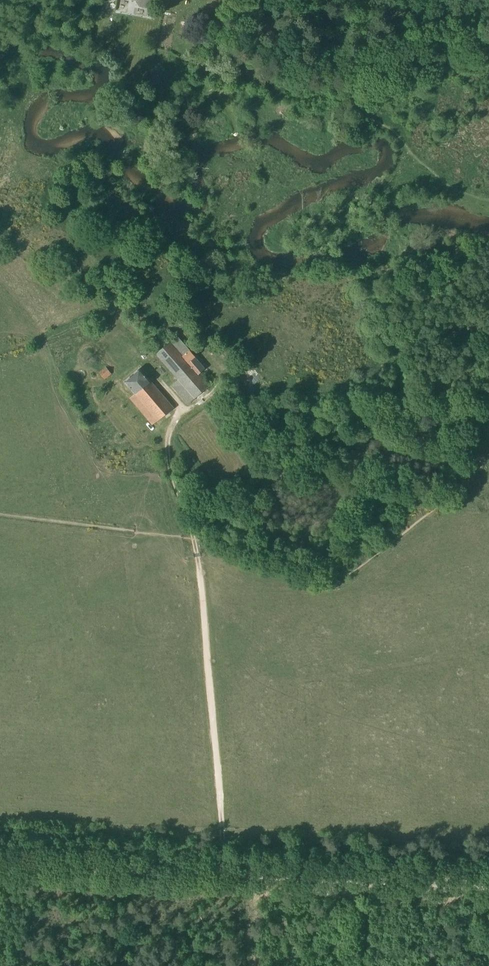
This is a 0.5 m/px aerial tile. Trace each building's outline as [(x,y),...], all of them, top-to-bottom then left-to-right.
[(137,2),(142,7),(153,9),(153,13),(154,13),(156,0),(137,0),(137,2)] [(261,20),(264,0),(253,0),(251,18),(261,20)] [(199,374),(205,369),(190,350),(183,356),(171,342),(156,354),(185,386),(195,398),(196,398),(209,386),(199,374)] [(105,379),(112,373),(106,366),(99,372),(105,379)] [(152,425),(174,408),(140,369),(125,382),(135,394),(130,398),(152,425)]
